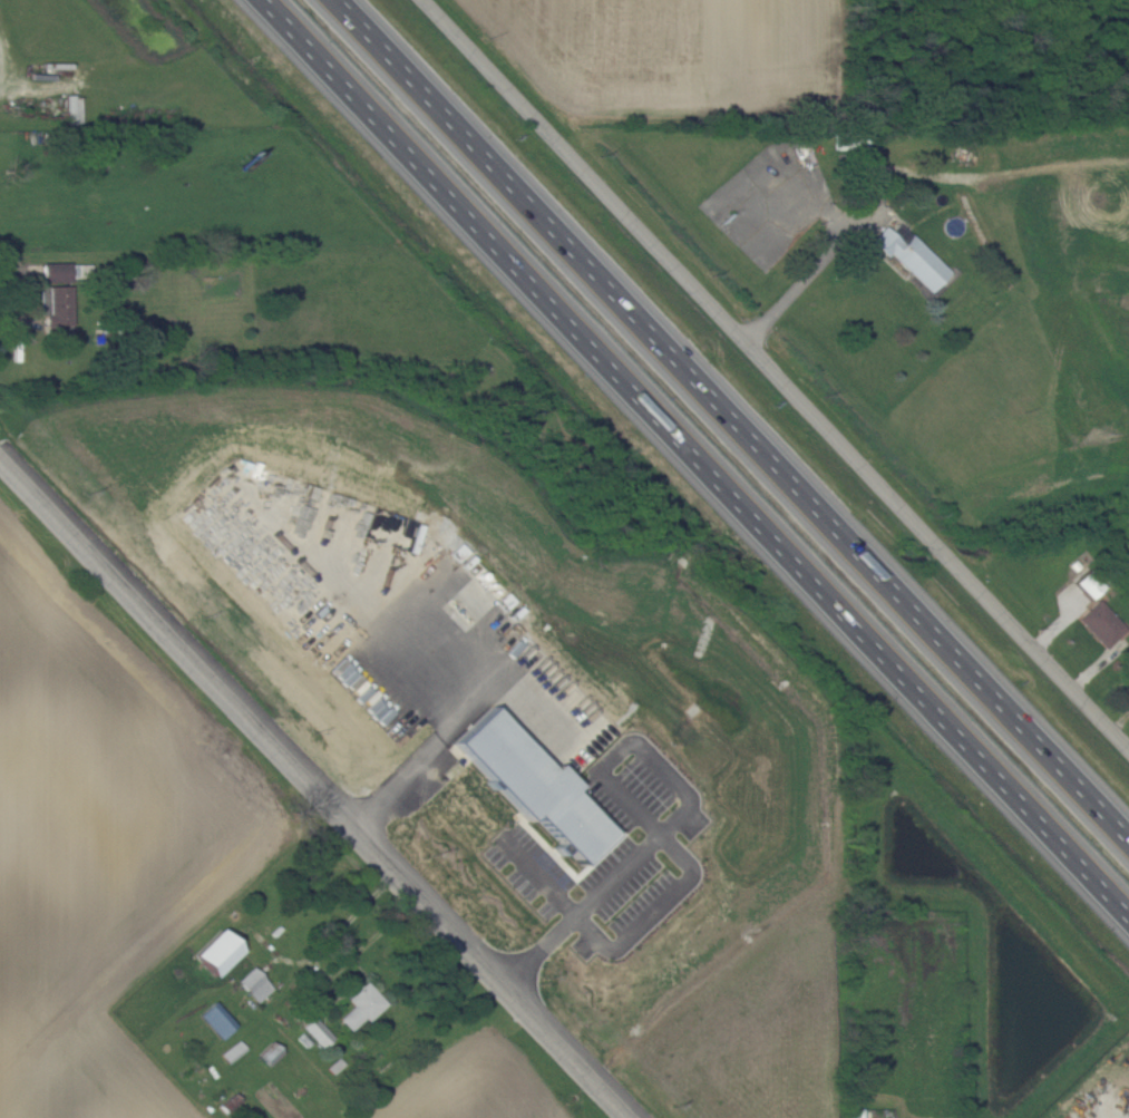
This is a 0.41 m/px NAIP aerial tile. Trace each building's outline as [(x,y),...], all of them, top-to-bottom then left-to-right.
[(875,241),(930,294),(951,273),(895,219),(875,241)] [(44,283),(71,282),(71,262),(43,263),(44,283)] [(73,335),(72,286),(43,287),(44,335),(73,335)] [(1091,599),(1104,587),(1088,570),(1075,582),(1091,599)] [(1078,618),(1106,648),(1127,628),(1099,598),(1078,618)] [(454,743),(530,818),(534,814),(583,863),(614,831),(574,790),(579,784),(574,778),(620,732),(554,665),(547,671),(541,665),(526,680),(523,676),(515,684),(523,693),(518,698),(523,703),(510,716),(496,701),(454,743)] [(194,953),(215,976),(243,950),(222,927),(194,953)] [(237,980),(257,1002),(273,987),(253,966),(237,980)] [(384,1003),(362,979),(344,996),(353,1005),(339,1018),(352,1033),(384,1003)] [(222,1039),(237,1025),(215,1000),(199,1015),(222,1039)] [(303,1026),(322,1047),(334,1036),(314,1016),(303,1026)] [(221,1053),(228,1063),(247,1049),(240,1039),(221,1053)] [(283,1052),(272,1040),(258,1053),(269,1065),(283,1052)] [(864,1108),(851,1109),(851,1117),(864,1117),(864,1108)]
